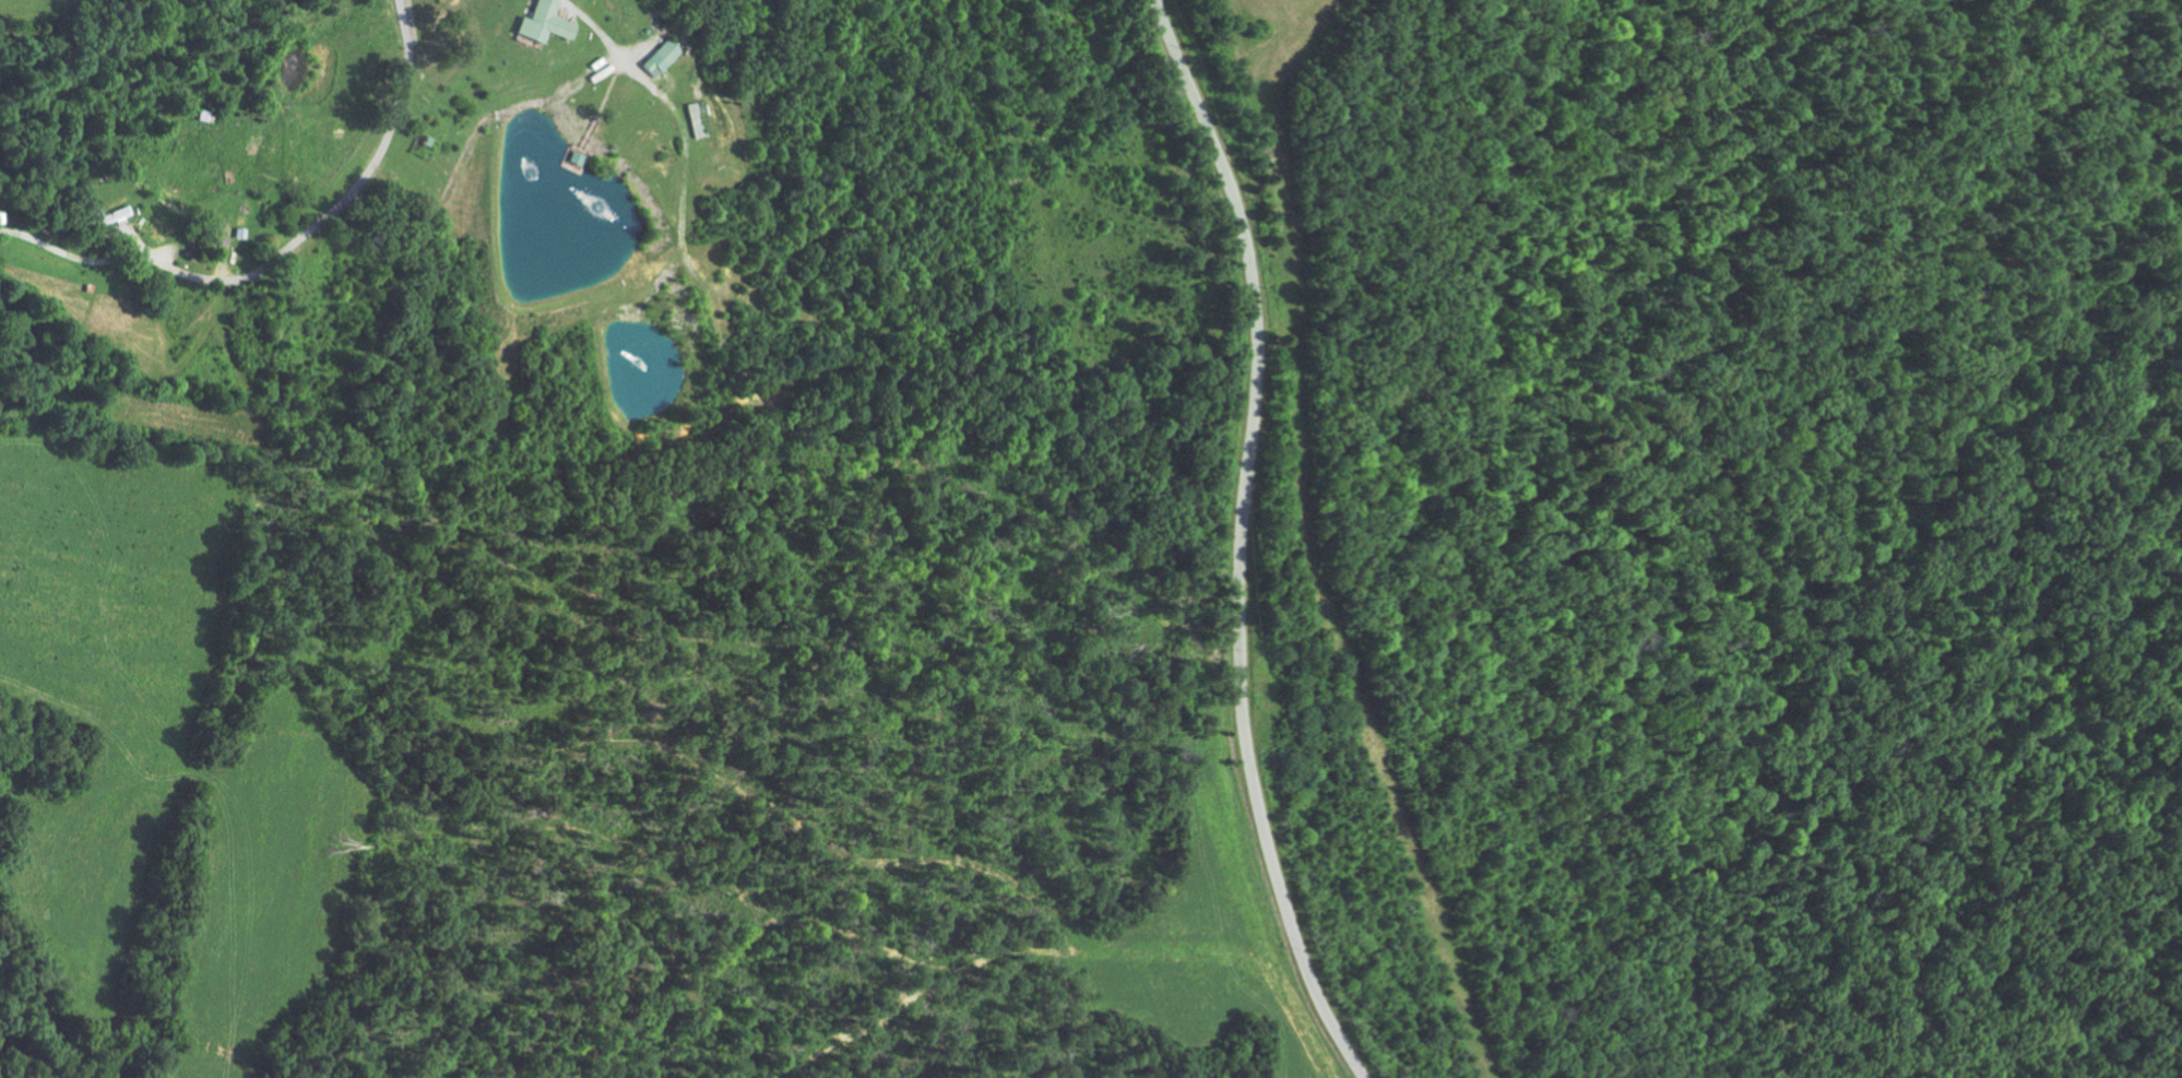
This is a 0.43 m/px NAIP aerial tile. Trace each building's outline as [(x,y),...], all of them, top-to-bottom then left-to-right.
[(557,17),(562,0),(539,0),(533,19),(524,16),(518,33),(547,43),(550,32),(575,41),(580,24),(557,17)] [(659,78),(688,50),(675,37),(646,64),(659,78)]
